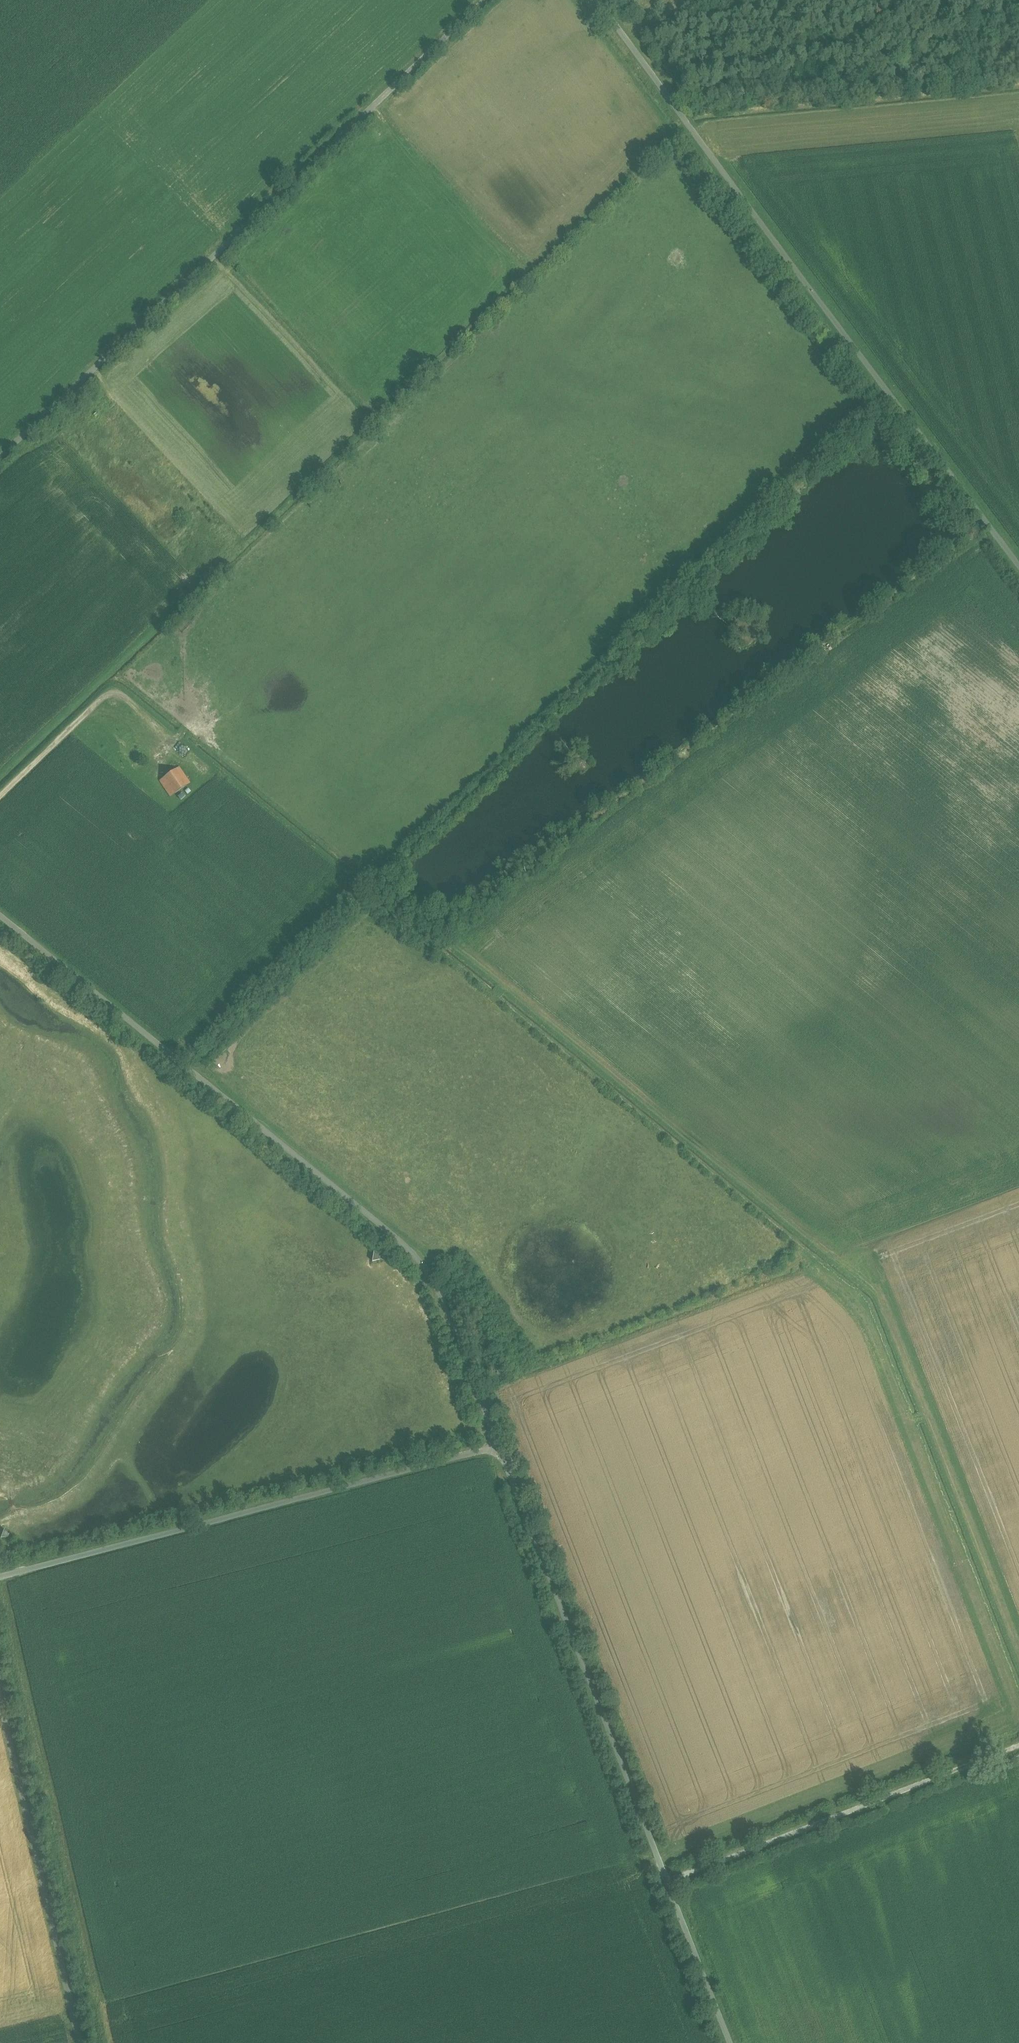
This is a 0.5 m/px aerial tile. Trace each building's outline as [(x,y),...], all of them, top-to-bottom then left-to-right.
[(172,798),(191,785),(180,767),(160,780),(172,798)]
